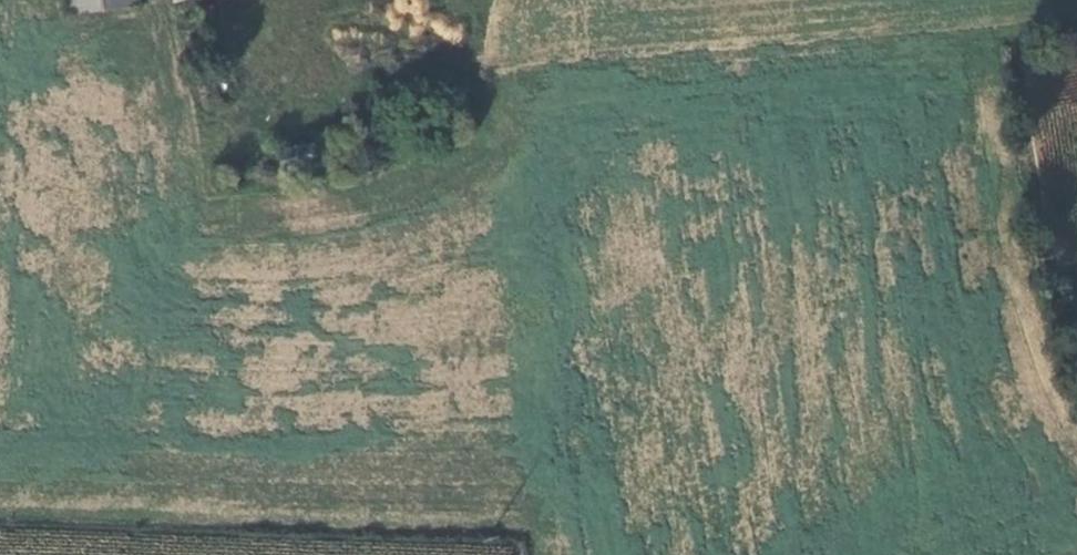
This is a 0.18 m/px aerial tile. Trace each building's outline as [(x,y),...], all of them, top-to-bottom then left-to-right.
[(137,0),(65,0),(67,12),(138,2),(137,0)]
